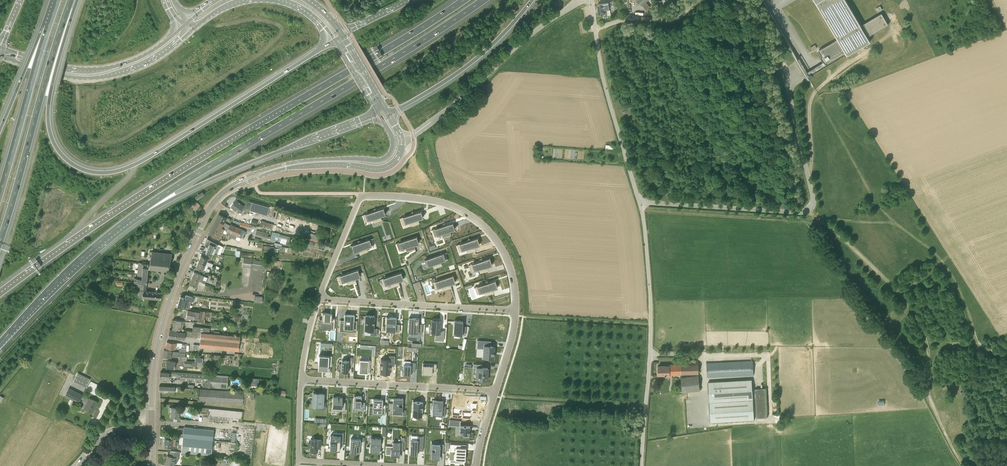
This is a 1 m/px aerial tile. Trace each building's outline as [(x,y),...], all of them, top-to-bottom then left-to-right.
[(846,0),(814,0),(837,38),(819,49),(817,47),(815,44),(811,46),(813,50),(815,48),(818,53),(823,62),(806,72),(793,51),(791,52),(796,60),(804,73),(812,87),(814,86),(809,78),(811,78),(812,78),(813,76),(812,75),(870,41),(867,36),(888,24),(881,12),(860,25),(846,0)] [(609,10),(608,4),(598,5),(599,15),(603,14),(603,18),(608,17),(607,10),(609,10)] [(231,206),(239,212),(241,213),(245,208),(243,206),(236,200),(231,206)] [(250,211),(266,215),(269,207),(252,202),(250,211)] [(371,212),(366,214),(367,214),(369,220),(373,219),(375,222),(381,220),(379,216),(385,214),(385,215),(383,209),(383,208),(376,210),(375,209),(371,212)] [(408,215),(404,217),(406,223),(411,222),(412,225),(418,223),(417,219),(422,218),(423,218),(421,212),(421,211),(414,213),(413,212),(408,215)] [(224,229),(226,230),(228,227),(230,223),(232,220),(229,219),(226,217),(226,218),(219,214),(216,220),(211,228),(208,234),(218,239),(221,233),(224,229)] [(272,230),(272,229),(273,225),(273,224),(261,220),(260,222),(259,225),(259,226),(272,230)] [(228,227),(226,230),(226,231),(231,234),(235,226),(234,226),(230,223),(228,227)] [(440,227),(436,229),(438,235),(443,234),(444,237),(450,235),(449,231),(454,229),(454,230),(455,229),(453,224),(452,223),(446,225),(444,223),(440,227)] [(235,226),(231,234),(238,237),(242,229),(235,226)] [(254,236),(266,240),(268,233),(256,230),(254,236)] [(307,237),(318,240),(319,234),(309,231),(307,237)] [(417,237),(400,242),(400,243),(402,248),(406,247),(406,248),(407,251),(414,249),(413,245),(419,243),(417,237)] [(207,238),(204,245),(208,247),(205,253),(217,254),(219,247),(217,246),(218,244),(207,238)] [(465,242),(460,244),(461,244),(463,250),(467,248),(468,249),(469,252),(475,250),(473,246),(479,244),(479,245),(479,244),(477,239),(477,238),(470,240),(469,239),(465,242)] [(358,243),(351,245),(351,246),(353,252),(354,252),(354,251),(359,250),(360,254),(367,252),(365,249),(365,248),(370,246),(368,240),(363,241),(358,241),(358,243)] [(273,256),(274,254),(274,248),(274,247),(263,246),(262,255),(273,256)] [(151,252),(149,264),(138,262),(137,273),(137,278),(134,278),(133,282),(146,283),(147,272),(148,268),(149,268),(168,271),(171,254),(151,252)] [(198,262),(205,265),(207,259),(209,260),(211,256),(204,254),(202,257),(200,256),(198,262)] [(442,254),(425,260),(426,260),(428,266),(432,264),(433,268),(440,266),(439,262),(444,260),(442,254)] [(251,268),(251,267),(252,259),(243,258),(241,257),(240,261),(243,261),(242,267),(251,268)] [(477,262),(473,264),(475,270),(480,269),(481,272),(487,270),(486,266),(491,264),(491,265),(492,265),(490,259),(490,258),(483,260),(481,259),(477,262)] [(255,260),(254,268),(266,270),(267,262),(255,260)] [(195,268),(200,270),(199,271),(205,274),(206,271),(205,271),(208,266),(205,265),(198,262),(195,268)] [(358,270),(341,275),(341,276),(343,282),(348,280),(348,281),(349,284),(355,282),(354,278),(360,276),(358,270)] [(191,278),(199,281),(201,275),(194,272),(191,278)] [(401,272),(385,278),(387,284),(391,283),(392,284),(393,287),(399,285),(397,281),(403,279),(401,273),(401,272)] [(369,277),(373,290),(381,287),(377,275),(369,277)] [(453,276),(436,281),(436,282),(438,287),(443,286),(444,290),(450,288),(449,284),(455,282),(453,276)] [(198,284),(204,286),(206,281),(202,280),(201,282),(199,281),(191,278),(189,284),(196,287),(198,284)] [(482,285),(478,286),(478,287),(480,293),(485,291),(485,292),(486,295),(492,293),(491,289),(496,287),(497,287),(495,281),(488,283),(486,281),(482,285)] [(162,293),(161,293),(145,291),(146,283),(133,282),(135,283),(135,287),(140,288),(140,291),(139,291),(139,297),(142,298),(142,297),(160,299),(162,293)] [(177,307),(186,309),(190,310),(191,308),(189,307),(191,301),(194,302),(195,297),(191,297),(185,295),(184,298),(180,296),(177,307)] [(192,319),(192,318),(198,320),(198,322),(205,322),(205,320),(204,320),(201,320),(203,311),(199,310),(198,312),(187,310),(187,311),(183,310),(182,317),(192,319)] [(322,312),(321,327),(334,328),(335,318),(330,317),(330,312),(322,312)] [(340,320),(339,330),(340,330),(344,330),(344,331),(344,328),(351,328),(351,332),(356,333),(357,321),(354,321),(354,315),(344,314),(344,320),(340,320)] [(366,315),(365,330),(371,330),(371,335),(377,336),(377,329),(373,328),(374,316),(366,315)] [(385,316),(384,331),(395,332),(395,331),(399,332),(400,324),(396,324),(396,317),(385,316)] [(409,318),(408,333),(417,333),(422,333),(423,324),(418,324),(419,318),(409,318)] [(172,329),(180,330),(182,330),(184,321),(174,319),(172,329)] [(431,325),(431,328),(432,328),(431,332),(437,333),(437,337),(444,338),(444,330),(440,330),(440,321),(440,320),(440,319),(433,319),(433,320),(431,320),(431,325)] [(453,334),(453,335),(462,335),(462,334),(465,335),(466,326),(462,326),(462,324),(463,321),(462,321),(461,321),(454,320),(453,334)] [(184,339),(184,336),(185,332),(176,331),(176,330),(169,329),(168,337),(184,339)] [(200,332),(200,338),(199,345),(200,345),(199,347),(238,351),(240,336),(209,333),(200,332)] [(477,340),(477,348),(484,349),(483,358),(493,358),(494,346),(491,346),(491,341),(477,340)] [(166,347),(178,349),(178,348),(179,343),(167,341),(166,347)] [(380,372),(390,372),(390,363),(394,363),(395,353),(390,353),(390,357),(381,357),(380,372)] [(319,355),(319,370),(322,370),(323,365),(332,366),(332,356),(319,355)] [(339,363),(339,368),(341,368),(341,372),(348,372),(349,364),(352,364),(353,357),(349,357),(348,361),(342,360),(341,364),(339,363)] [(184,365),(185,361),(178,360),(178,362),(175,362),(167,361),(166,367),(174,368),(179,369),(179,364),(184,365)] [(360,360),(359,373),(368,373),(369,373),(370,360),(369,360),(360,360)] [(699,362),(681,363),(681,364),(681,374),(699,373),(699,362)] [(708,376),(753,374),(752,362),(707,364),(708,376)] [(402,371),(402,375),(403,375),(410,376),(411,371),(415,371),(416,363),(411,363),(411,365),(403,364),(403,371),(402,371)] [(423,363),(422,374),(431,375),(431,370),(436,370),(436,366),(430,365),(430,363),(423,363)] [(451,364),(443,363),(442,377),(450,378),(451,364)] [(473,364),(473,367),(477,368),(477,380),(487,380),(488,368),(482,367),(482,364),(473,364)] [(670,366),(658,366),(658,375),(670,375),(681,374),(681,364),(669,364),(670,366)] [(202,387),(215,388),(228,389),(229,376),(169,371),(166,371),(166,372),(160,372),(159,379),(169,379),(169,375),(177,376),(177,378),(180,378),(180,381),(203,382),(202,387)] [(683,392),(700,390),(699,375),(681,377),(683,392)] [(86,386),(88,382),(76,377),(74,380),(86,386)] [(711,423),(754,420),(752,380),(708,382),(711,423)] [(86,403),(83,408),(92,412),(97,402),(89,398),(88,399),(82,396),(82,395),(68,388),(65,396),(74,400),(77,402),(78,402),(80,400),(86,403)] [(756,418),(767,417),(766,388),(755,389),(756,418)] [(250,399),(254,399),(255,393),(251,393),(243,392),(199,389),(198,402),(243,405),(243,397),(251,398),(250,399)] [(313,393),(313,405),(323,406),(323,394),(313,393)] [(333,396),(333,408),(337,408),(337,410),(345,411),(346,402),(342,402),(342,397),(333,396)] [(354,401),(353,407),(358,408),(357,410),(364,411),(365,402),(364,402),(364,404),(361,404),(361,396),(354,396),(354,401)] [(393,404),(392,413),(394,413),(402,413),(403,398),(393,398),(393,404)] [(373,406),(372,413),(382,414),(385,414),(386,404),(381,404),(381,399),(373,399),(373,406)] [(433,400),(432,415),(445,416),(446,406),(443,406),(443,401),(442,401),(433,400)] [(412,412),(412,416),(416,416),(422,417),(423,405),(423,402),(420,401),(413,401),(412,412)] [(471,402),(470,409),(466,409),(453,408),(452,417),(470,418),(471,414),(471,412),(476,413),(477,403),(471,402)] [(179,418),(179,414),(182,414),(184,410),(184,408),(171,407),(170,417),(176,418),(176,419),(181,419),(181,418),(179,418)] [(200,407),(199,414),(202,414),(202,416),(208,417),(208,415),(208,411),(212,411),(211,415),(240,418),(239,421),(241,421),(241,418),(242,411),(200,407)] [(458,421),(457,425),(460,426),(459,434),(460,434),(463,434),(469,434),(470,426),(460,425),(461,421),(458,421)] [(182,437),(212,440),(213,430),(183,427),(183,428),(178,427),(177,437),(182,437)] [(330,435),(330,450),(340,451),(340,444),(343,444),(344,433),(336,432),(336,435),(332,435),(330,435)] [(164,446),(172,447),(175,447),(181,448),(182,444),(179,444),(176,440),(176,437),(166,436),(166,438),(164,438),(164,442),(165,442),(164,446)] [(411,440),(410,455),(417,455),(417,450),(423,451),(424,437),(417,436),(417,440),(411,440)] [(181,452),(211,455),(212,440),(182,437),(182,444),(181,448),(181,452)] [(351,438),(350,453),(360,454),(361,439),(351,438)] [(371,438),(370,452),(380,453),(381,438),(371,438)] [(309,443),(308,447),(310,447),(310,451),(317,451),(318,445),(321,445),(321,440),(311,439),(310,443),(309,443)] [(391,449),(390,456),(397,456),(399,456),(399,455),(400,451),(403,451),(403,447),(403,443),(397,442),(397,441),(393,441),(393,442),(392,449),(391,449)] [(432,444),(431,457),(436,457),(436,458),(438,458),(439,458),(440,453),(443,454),(443,444),(440,444),(432,444)] [(452,444),(451,458),(455,458),(455,460),(465,460),(466,448),(460,448),(460,445),(452,444)] [(171,465),(174,465),(175,457),(178,458),(178,452),(170,451),(169,457),(166,456),(166,465),(171,465)]
